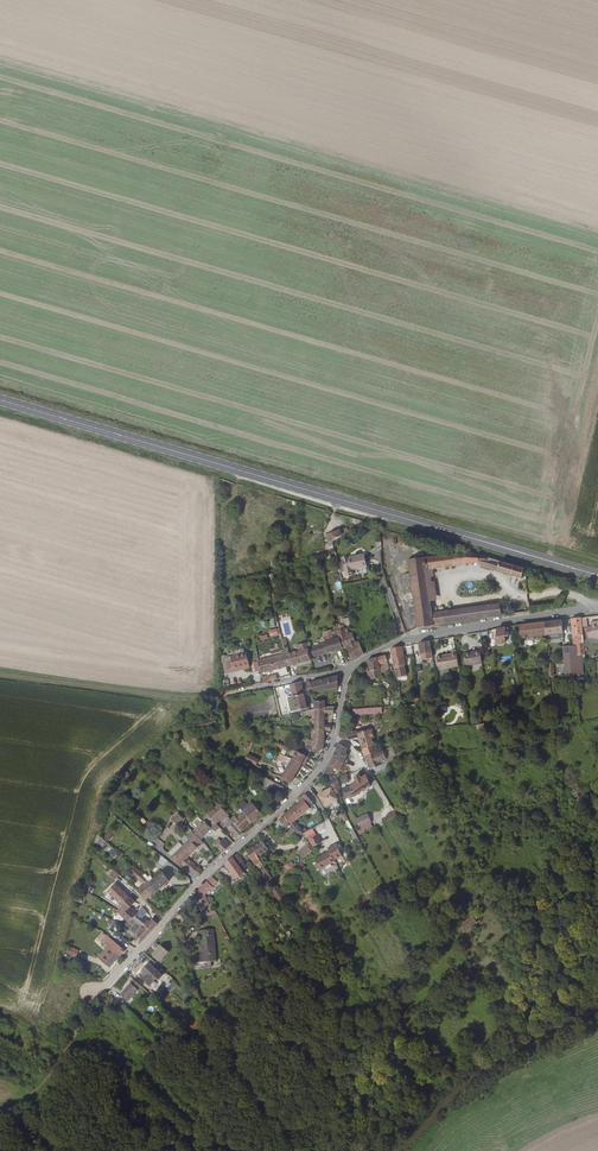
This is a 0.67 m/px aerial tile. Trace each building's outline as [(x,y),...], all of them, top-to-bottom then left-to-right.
[(338,530),(342,535),(349,530),(347,527),(338,530)] [(329,542),(342,535),(338,530),(327,534),(329,542)] [(426,558),(428,571),(432,570),(473,564),(474,568),(481,567),(480,563),(484,562),(485,570),(498,568),(496,572),(521,579),(524,569),(466,552),(462,553),(426,558)] [(366,567),(364,554),(349,557),(348,557),(341,558),(343,569),(344,569),(346,576),(353,575),(353,569),(366,567)] [(417,628),(433,627),(424,558),(408,561),(417,628)] [(436,627),(434,613),(437,613),(432,570),(428,571),(426,558),(424,558),(433,627),(436,627)] [(227,582),(245,579),(244,572),(226,574),(227,582)] [(434,613),(436,627),(530,612),(527,592),(523,592),(524,597),(525,597),(526,601),(499,605),(499,604),(437,613),(434,613)] [(581,619),(571,620),(572,632),(573,636),(575,636),(582,635),(581,626),(581,619)] [(545,636),(562,634),(561,621),(544,623),(545,636)] [(542,636),(542,639),(546,638),(545,636),(544,623),(520,626),(519,639),(526,638),(527,640),(528,641),(532,640),(532,642),(536,641),(535,640),(540,639),(540,636),(542,636)] [(586,626),(588,638),(597,637),(597,625),(586,626)] [(279,628),(269,630),(270,637),(280,635),(279,628)] [(505,638),(506,629),(491,631),(491,634),(497,633),(497,639),(505,638)] [(310,657),(312,657),(325,654),(341,649),(339,641),(334,642),(332,632),(325,633),(327,642),(324,643),(324,645),(316,647),(316,644),(313,645),(313,648),(308,649),(310,657)] [(347,648),(352,661),(363,654),(361,648),(359,642),(355,643),(353,638),(347,639),(345,633),(338,634),(339,641),(341,649),(342,649),(347,648)] [(575,639),(576,647),(583,646),(582,635),(575,636),(575,639)] [(505,638),(497,639),(496,639),(495,645),(499,647),(502,647),(505,644),(505,638)] [(283,652),(284,655),(286,667),(310,661),(313,660),(312,657),(310,657),(308,649),(307,642),(298,645),(300,651),(288,654),(287,651),(283,652)] [(430,656),(430,657),(432,657),(430,642),(419,644),(420,655),(428,654),(428,656),(430,656)] [(584,657),(583,646),(576,647),(564,648),(566,676),(586,675),(585,661),(584,657)] [(403,651),(401,651),(401,648),(390,650),(391,655),(392,661),(403,658),(404,658),(404,655),(402,656),(402,654),(404,654),(403,651)] [(225,671),(248,666),(245,653),(222,659),(225,671)] [(482,664),(480,653),(471,654),(469,653),(467,654),(466,655),(465,655),(467,667),(482,664)] [(286,667),(284,655),(257,661),(257,662),(259,671),(260,674),(286,667)] [(386,672),(384,664),(386,663),(384,657),(376,659),(380,674),(386,672)] [(441,673),(459,670),(457,657),(452,657),(453,658),(438,661),(440,673),(441,673)] [(404,667),(403,658),(392,661),(396,678),(400,678),(405,678),(403,668),(404,667)] [(369,681),(377,679),(378,683),(382,682),(380,674),(376,659),(366,661),(369,672),(367,672),(369,681)] [(319,673),(318,664),(312,665),(310,666),(312,674),(319,673)] [(225,674),(249,668),(248,666),(225,671),(225,674)] [(449,672),(441,673),(441,678),(441,680),(442,680),(444,680),(444,679),(448,679),(451,679),(451,678),(451,676),(450,676),(449,672)] [(309,681),(306,681),(307,694),(337,688),(337,676),(309,684),(309,681)] [(304,708),(306,707),(301,685),(301,683),(289,685),(290,688),(290,689),(290,691),(294,711),(304,708)] [(362,706),(363,699),(355,697),(354,705),(362,706)] [(334,714),(334,708),(327,709),(314,709),(307,710),(306,710),(306,714),(307,714),(308,717),(314,717),(314,730),(324,731),(330,732),(331,726),(324,726),(324,714),(334,714)] [(219,732),(226,730),(224,720),(216,723),(214,717),(196,722),(198,732),(217,727),(219,732)] [(357,737),(362,750),(372,745),(369,740),(371,739),(368,730),(366,730),(365,729),(354,733),(353,730),(343,733),(344,736),(341,737),(342,739),(345,741),(347,740),(357,737)] [(318,750),(323,750),(324,731),(314,730),(313,730),(313,735),(311,735),(311,738),(306,737),(306,745),(313,745),(313,749),(317,750),(318,750)] [(336,750),(335,753),(333,758),(343,764),(347,755),(345,754),(348,749),(338,744),(337,748),(336,750)] [(372,745),(362,750),(365,756),(375,751),(374,750),(374,749),(375,748),(374,745),(372,746),(372,745)] [(381,762),(382,765),(396,759),(395,756),(391,747),(382,751),(386,760),(381,762)] [(374,750),(375,751),(365,756),(382,751),(380,748),(374,750)] [(382,751),(365,756),(371,769),(382,765),(381,762),(386,760),(382,751)] [(290,761),(299,766),(300,764),(303,758),(296,756),(295,755),(288,753),(284,760),(290,762),(290,761)] [(244,762),(256,766),(259,758),(247,754),(244,762)] [(328,779),(333,768),(340,772),(343,764),(333,758),(329,765),(325,772),(326,775),(328,779)] [(284,760),(281,765),(286,768),(280,779),(289,784),(299,766),(290,761),(290,762),(284,760)] [(359,793),(370,785),(367,780),(365,776),(361,778),(359,775),(354,778),(356,782),(348,787),(341,789),(345,799),(347,799),(348,799),(352,798),(354,797),(360,793),(359,793)] [(340,792),(339,788),(341,787),(339,783),(331,786),(332,787),(337,799),(340,798),(338,793),(340,792)] [(271,789),(280,794),(283,788),(273,784),(271,789)] [(325,808),(338,800),(337,799),(332,787),(318,795),(325,808)] [(304,795),(301,797),(303,801),(309,809),(313,806),(312,806),(305,796),(304,795)] [(300,804),(286,816),(293,824),(299,818),(309,809),(303,801),(300,804)] [(238,804),(246,812),(253,805),(250,803),(246,807),(240,802),(238,804)] [(241,816),(250,824),(261,814),(253,805),(246,812),(238,804),(233,809),(237,813),(239,811),(243,814),(241,816)] [(226,818),(228,816),(215,805),(211,809),(221,819),(220,820),(224,822),(226,820),(227,818),(226,818)] [(221,819),(211,809),(207,814),(217,824),(220,820),(221,819)] [(170,818),(177,826),(184,820),(177,812),(170,818)] [(207,814),(201,820),(192,829),(202,839),(212,828),(217,824),(207,814)] [(358,829),(371,824),(367,815),(355,820),(358,829)] [(242,832),(250,824),(241,816),(236,820),(233,817),(229,820),(230,821),(242,832)] [(302,833),(293,824),(286,816),(280,820),(287,830),(291,826),(297,834),(296,834),(297,836),(298,835),(299,836),(302,833)] [(237,840),(244,834),(242,832),(230,821),(226,825),(233,834),(236,838),(237,840)] [(313,828),(304,832),(313,847),(321,842),(313,828)] [(172,857),(198,876),(202,872),(197,868),(196,869),(194,867),(195,866),(186,859),(197,848),(195,846),(201,840),(191,830),(185,836),(188,839),(172,857)] [(107,834),(103,838),(108,842),(111,837),(107,834)] [(160,847),(163,844),(158,839),(155,842),(160,847)] [(221,854),(222,853),(229,847),(222,839),(220,841),(218,839),(213,844),(221,854)] [(272,855),(263,842),(253,848),(262,863),(272,856),(272,855)] [(330,852),(314,859),(319,869),(334,862),(333,859),(341,856),(336,843),(328,847),(330,852)] [(307,844),(297,851),(303,858),(312,851),(307,844)] [(271,879),(262,863),(253,848),(246,853),(260,878),(264,879),(266,878),(268,881),(271,879)] [(243,862),(237,854),(233,858),(238,865),(243,862)] [(225,865),(237,880),(244,874),(240,869),(238,865),(233,858),(225,865)] [(292,861),(283,866),(285,871),(295,867),(292,861)] [(300,861),(295,865),(301,871),(305,867),(300,861)] [(121,873),(120,872),(115,868),(108,876),(114,881),(121,873)] [(169,882),(161,873),(149,882),(156,892),(169,882)] [(138,890),(144,899),(145,901),(156,892),(149,882),(143,875),(140,878),(145,885),(138,890)] [(200,901),(217,884),(212,878),(203,887),(194,897),(197,905),(200,901)] [(267,888),(274,900),(281,896),(274,883),(267,888)] [(123,892),(123,893),(115,885),(108,892),(116,900),(115,900),(121,907),(122,906),(130,899),(123,892)] [(127,911),(135,903),(130,899),(122,906),(127,911)] [(136,917),(137,916),(130,909),(127,911),(123,916),(126,919),(130,923),(136,917)] [(137,916),(136,917),(130,923),(133,926),(128,931),(134,936),(141,928),(143,929),(149,923),(138,915),(137,916)] [(472,925),(475,930),(480,927),(473,915),(470,916),(471,917),(462,922),(462,921),(459,923),(464,930),(472,925)] [(142,942),(158,925),(156,923),(152,920),(149,923),(143,929),(141,928),(134,936),(132,937),(132,938),(136,940),(138,939),(142,942)] [(196,964),(214,961),(210,931),(193,933),(194,939),(197,938),(199,952),(196,953),(197,956),(195,956),(196,964)] [(120,957),(125,951),(110,937),(109,938),(106,935),(105,936),(101,940),(104,943),(109,947),(120,957)] [(152,956),(160,962),(168,953),(161,946),(152,956)] [(106,950),(108,952),(100,961),(110,968),(120,957),(109,947),(106,950)] [(79,952),(71,948),(68,954),(76,958),(79,952)] [(148,964),(141,972),(146,977),(142,981),(150,988),(161,977),(148,964)] [(120,996),(127,1002),(141,987),(133,981),(120,996)]
